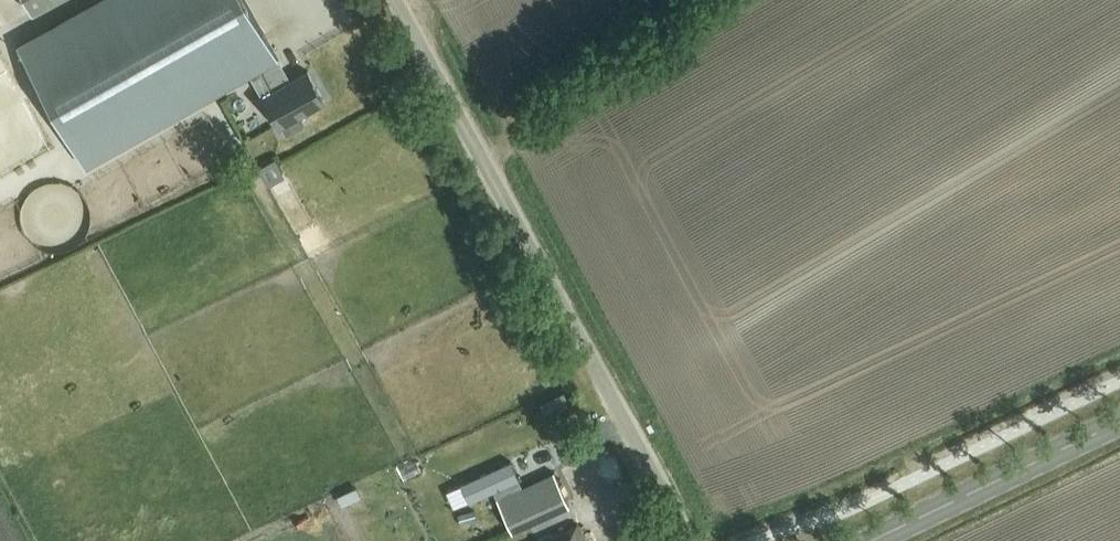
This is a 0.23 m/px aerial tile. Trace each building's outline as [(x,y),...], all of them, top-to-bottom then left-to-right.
[(18,43),(86,166),(249,75),(277,59),(244,0),(95,0),(18,43)] [(33,12),(55,0),(26,0),(33,12)] [(277,125),(279,127),(282,126),(286,134),(303,125),(304,119),(301,115),(324,102),(306,70),(289,79),(277,59),(249,75),(251,77),(277,125)] [(493,490),(497,498),(521,487),(508,460),(461,482),(470,501),(493,490)] [(521,487),(497,498),(513,532),(569,505),(553,471),(521,487)] [(577,525),(543,540),(585,540),(577,525)]
